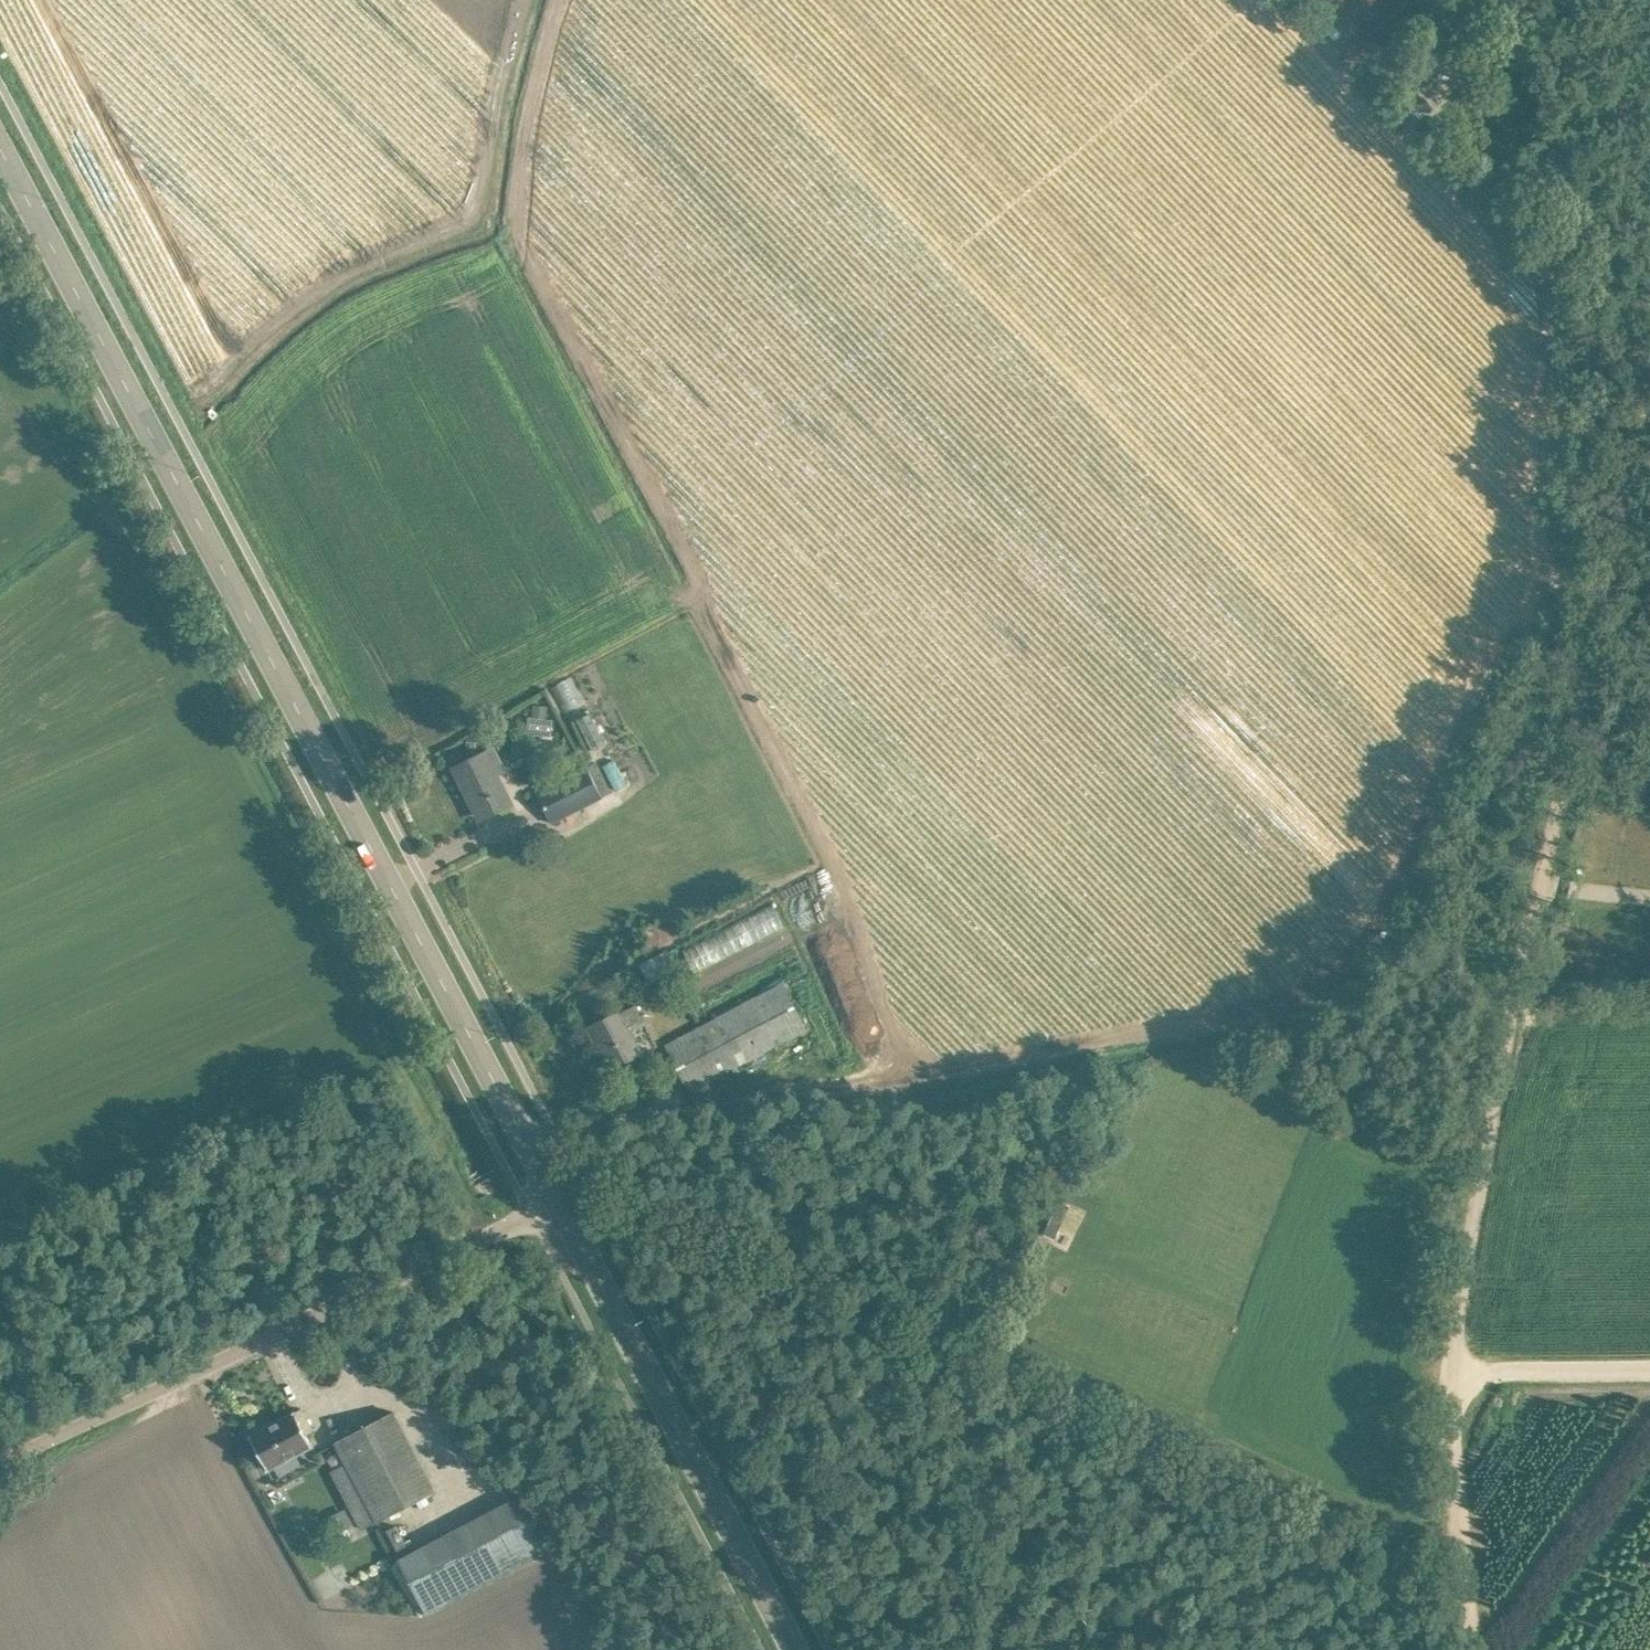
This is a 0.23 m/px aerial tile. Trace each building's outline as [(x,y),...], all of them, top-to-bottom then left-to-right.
[(1407,71),(1397,81),(1427,112),(1437,102),(1407,71)] [(533,705),(532,717),(546,719),(548,707),(533,705)] [(484,818),(503,808),(511,804),(496,772),(503,768),(493,749),(473,757),(453,768),(468,795),(471,793),(484,818)] [(551,823),(614,794),(597,761),(589,764),(535,789),(551,823)] [(700,977),(793,931),(781,908),(689,953),(700,977)] [(663,952),(640,964),(649,984),(672,972),(663,952)] [(808,1031),(783,983),(663,1047),(688,1094),(808,1031)] [(613,1066),(633,1056),(638,1054),(644,1050),(630,1024),(640,1019),(633,1005),(609,1017),(590,1027),(597,1043),(601,1041),(613,1066)] [(481,1301),(488,1312),(499,1307),(492,1295),(481,1301)] [(423,1344),(418,1355),(432,1361),(437,1351),(423,1344)] [(436,1490),(405,1431),(394,1412),(336,1443),(346,1462),(377,1521),(436,1490)] [(268,1470),(312,1446),(294,1413),(250,1436),(268,1470)] [(544,1553),(551,1549),(522,1494),(398,1560),(426,1615),(500,1576),(544,1553)] [(345,1513),(330,1520),(337,1533),(351,1525),(345,1513)] [(348,1528),(339,1533),(343,1541),(352,1536),(348,1528)]
